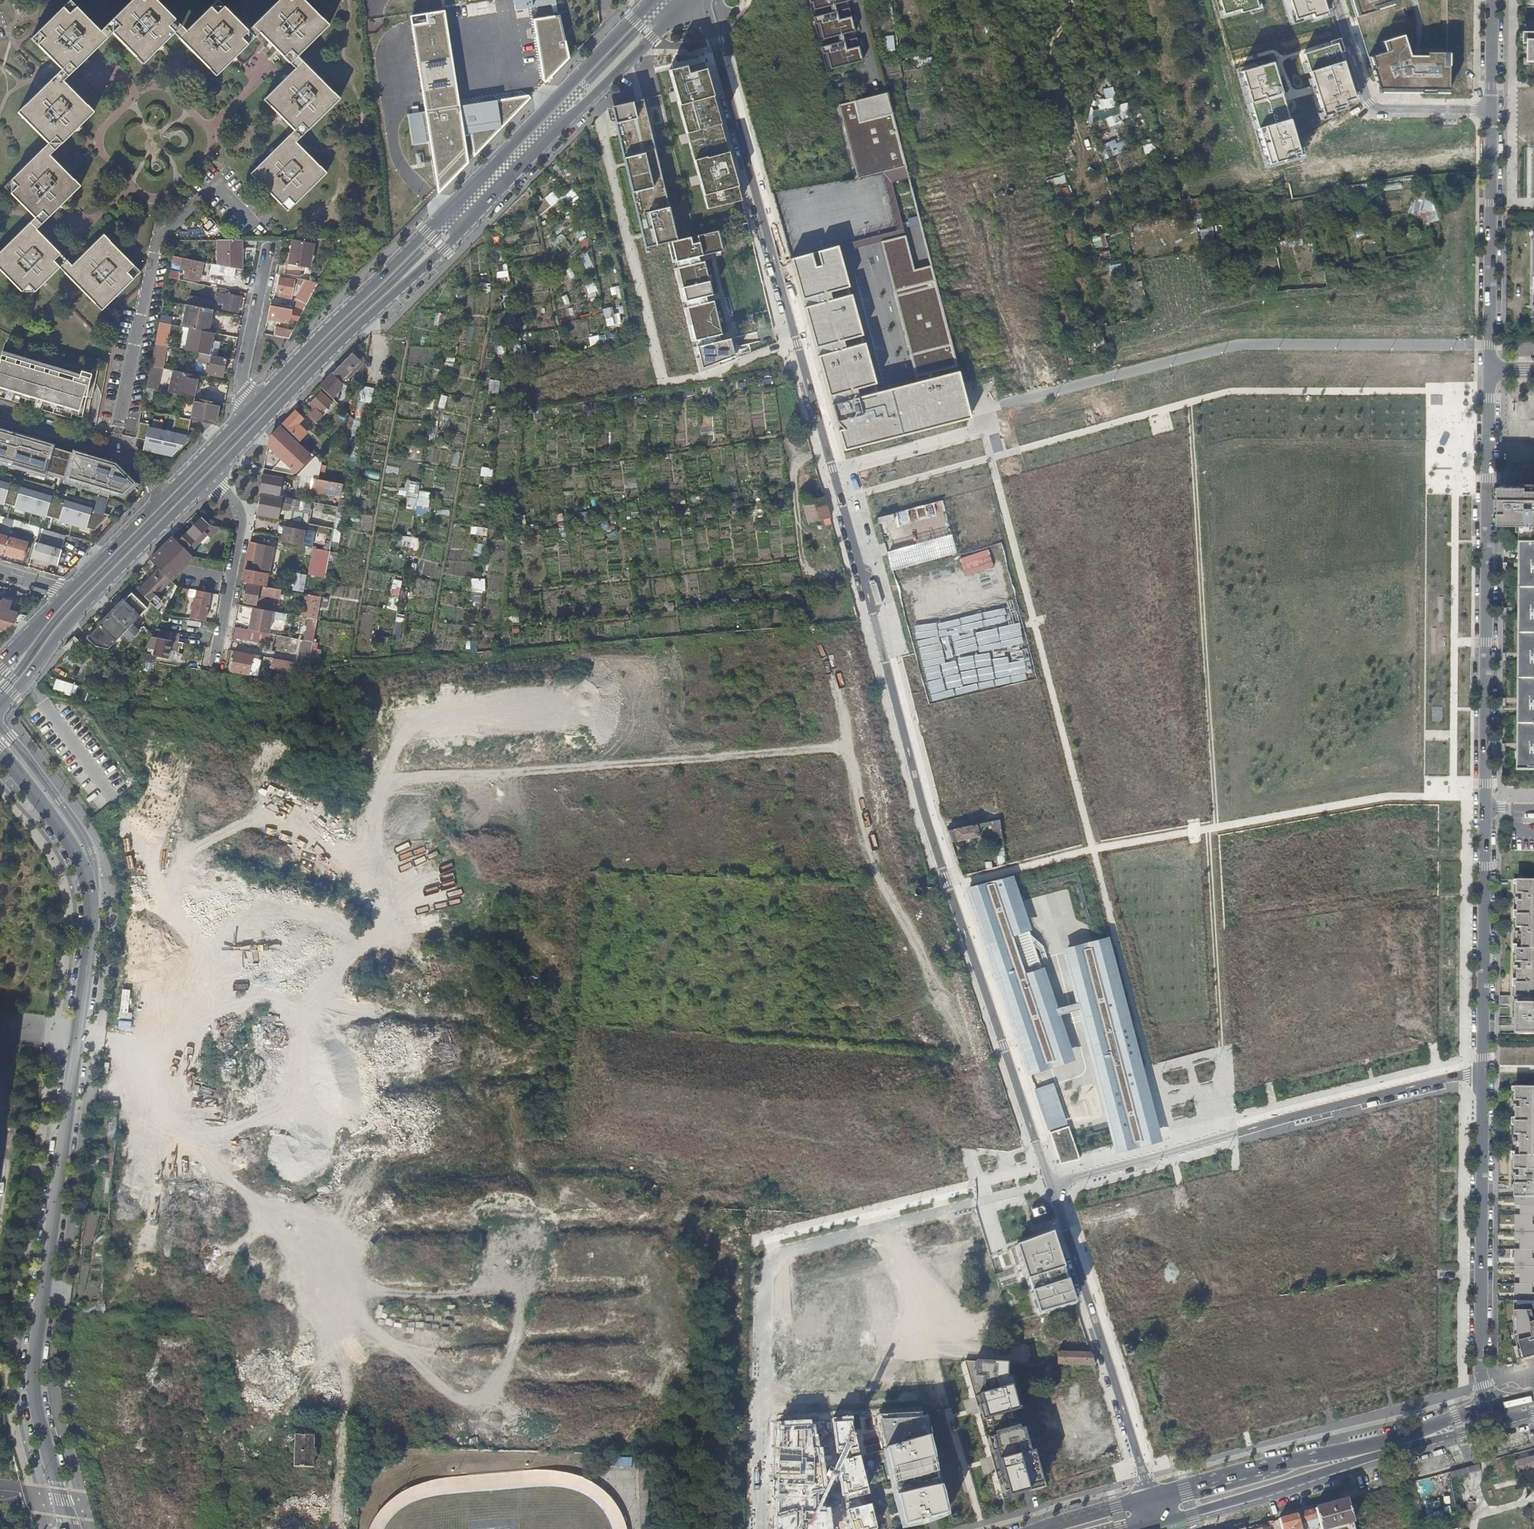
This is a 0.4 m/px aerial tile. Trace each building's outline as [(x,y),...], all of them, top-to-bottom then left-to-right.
[(40,226),(80,188),(50,157),(94,113),(63,82),(111,35),(142,65),(173,35),(215,77),(259,34),(293,69),(262,100),(293,131),(250,174),(287,212),(326,173),(295,143),(339,99),(296,56),(327,26),(302,0),(278,0),(247,31),(217,1),(186,31),(154,0),(131,0),(99,32),(69,1),(30,39),(61,70),(17,114),(47,145),(3,188),(34,220),(40,226)] [(523,1),(523,5),(519,6),(520,9),(536,6),(537,9),(560,4),(559,0),(528,0),(523,1)] [(815,9),(849,1),(848,0),(812,0),(815,9)] [(1356,11),(1391,0),(1353,0),(1356,11)] [(850,8),(814,17),(816,24),(819,23),(823,40),(856,32),(850,8)] [(420,23),(407,26),(422,112),(405,115),(410,145),(426,142),(429,161),(442,159),(447,183),(467,162),(462,136),(469,135),(472,157),(531,97),(528,94),(457,107),(441,13),(419,16),(420,23)] [(562,16),(533,21),(543,80),(545,82),(569,59),(562,16)] [(1384,45),(1368,50),(1377,81),(1446,82),(1445,61),(1440,61),(1440,48),(1425,47),(1425,50),(1406,49),(1401,28),(1380,36),(1384,45)] [(1531,43),(1531,61),(1533,61),(1533,31),(1525,31),(1525,43),(1531,43)] [(886,52),(895,52),(894,36),(886,36),(886,52)] [(856,38),(822,47),(823,54),(826,53),(830,69),(862,61),(856,38)] [(669,65),(708,209),(749,199),(711,55),(669,65)] [(889,92),(840,105),(858,173),(884,166),(888,179),(910,173),(889,92)] [(661,94),(611,106),(644,247),(667,242),(672,262),(722,250),(717,230),(694,235),(661,94)] [(1131,114),(1128,103),(1118,106),(1115,97),(1098,101),(1100,108),(1090,111),(1093,123),(1108,119),(1110,128),(1124,124),(1122,117),(1131,114)] [(1127,152),(1124,139),(1101,146),(1105,159),(1127,152)] [(1152,144),(1144,146),(1146,154),(1154,152),(1152,144)] [(442,159),(429,161),(435,195),(447,183),(442,159)] [(1054,177),(1055,184),(1067,182),(1066,175),(1054,177)] [(1414,193),(1413,223),(1438,223),(1439,193),(1414,193)] [(911,226),(921,223),(918,215),(908,218),(911,226)] [(34,220),(0,252),(0,273),(26,301),(58,270),(100,314),(140,275),(102,236),(70,267),(35,231),(40,226),(34,220)] [(204,226),(207,229),(212,225),(209,221),(204,226)] [(1215,227),(1202,227),(1202,238),(1215,238),(1215,227)] [(1093,236),(1097,249),(1108,245),(1104,233),(1093,236)] [(216,240),(217,265),(224,266),(235,268),(241,269),(240,240),(226,240),(216,240)] [(292,240),(287,264),(306,267),(307,260),(310,260),(313,244),(292,240)] [(835,246),(792,258),(846,448),(936,423),(970,416),(938,280),(895,291),(917,381),(877,390),(835,246)] [(586,268),(594,266),(589,251),(581,254),(586,268)] [(181,264),(180,268),(188,270),(186,278),(198,280),(201,261),(172,255),(171,262),(181,264)] [(170,266),(168,274),(178,276),(180,268),(181,264),(171,262),(170,266)] [(704,262),(674,269),(681,301),(711,295),(704,262)] [(217,265),(211,263),(207,277),(221,280),(222,276),(224,266),(217,265)] [(224,266),(222,276),(233,278),(235,268),(224,266)] [(244,270),(241,269),(235,268),(233,278),(232,280),(242,282),(244,270)] [(498,278),(509,276),(508,270),(497,271),(498,278)] [(276,291),(279,292),(283,293),(291,294),(293,280),(279,277),(276,291)] [(312,292),(317,283),(308,281),(304,290),(312,292)] [(212,286),(197,283),(196,289),(205,291),(204,295),(210,296),(212,286)] [(620,285),(588,284),(588,292),(602,293),(602,300),(620,301),(620,285)] [(218,289),(217,292),(224,293),(221,310),(239,313),(242,297),(227,294),(228,291),(218,289)] [(307,301),(312,292),(304,290),(301,298),(307,301)] [(196,298),(195,306),(211,309),(211,306),(208,306),(209,301),(196,298)] [(712,301),(682,308),(690,340),(719,333),(712,301)] [(186,305),(182,327),(190,328),(192,329),(201,330),(208,332),(211,309),(195,306),(186,305)] [(303,310),(291,308),(291,309),(269,305),(267,319),(270,320),(271,318),(288,321),(295,324),(303,310)] [(604,309),(607,326),(626,323),(625,314),(624,306),(604,309)] [(434,323),(440,325),(444,313),(437,312),(434,323)] [(155,344),(165,346),(166,346),(171,324),(159,322),(155,344)] [(274,327),(273,335),(288,338),(292,330),(274,327)] [(190,328),(186,350),(208,355),(213,333),(208,332),(201,330),(192,329),(190,328)] [(367,348),(369,334),(361,343),(367,348)] [(738,336),(693,347),(698,372),(743,355),(738,336)] [(152,357),(150,366),(161,368),(165,346),(155,344),(152,357)] [(350,354),(331,374),(339,382),(345,376),(349,380),(354,374),(350,370),(358,361),(350,354)] [(0,356),(0,357),(0,398),(13,402),(15,393),(26,396),(24,406),(42,411),(44,402),(55,405),(52,413),(69,418),(71,414),(81,417),(87,396),(92,397),(97,376),(86,373),(82,380),(0,356)] [(222,377),(225,359),(210,356),(207,374),(222,377)] [(152,367),(148,387),(153,388),(158,369),(152,367)] [(173,370),(168,393),(194,398),(198,376),(173,370)] [(497,392),(499,382),(491,379),(489,389),(497,392)] [(376,403),(375,386),(358,387),(359,417),(364,417),(363,403),(376,403)] [(307,416),(314,423),(322,416),(320,414),(330,403),(320,393),(307,406),(312,411),(307,416)] [(445,408),(448,396),(441,394),(438,406),(445,408)] [(191,420),(211,424),(215,425),(216,419),(218,410),(213,409),(215,402),(195,398),(191,420)] [(281,425),(298,441),(305,433),(297,424),(302,419),(294,411),(281,425)] [(149,425),(139,423),(135,441),(144,443),(143,448),(154,451),(153,454),(170,459),(179,449),(177,447),(186,438),(190,420),(174,417),(171,433),(148,428),(149,425)] [(263,469),(294,475),(295,471),(309,456),(278,427),(268,437),(263,469)] [(136,488),(115,466),(72,453),(71,456),(53,451),(54,447),(0,431),(0,464),(45,478),(46,474),(63,480),(62,483),(98,494),(96,500),(106,503),(109,494),(124,499),(136,488)] [(966,457),(981,456),(980,445),(965,446),(966,457)] [(483,466),(481,474),(492,477),(494,469),(483,466)] [(259,492),(265,493),(281,496),(282,488),(278,488),(280,477),(262,474),(260,474),(258,492),(259,492)] [(298,487),(339,494),(341,484),(317,479),(300,476),(298,487)] [(430,491),(419,490),(420,481),(406,480),(405,488),(400,487),(399,495),(408,496),(407,507),(416,508),(415,514),(428,515),(430,491)] [(93,534),(107,518),(92,514),(91,515),(81,512),(81,510),(64,505),(64,506),(41,499),(41,497),(24,492),(24,494),(0,486),(0,505),(93,534)] [(1501,486),(1501,524),(1517,524),(1517,532),(1521,532),(1521,539),(1533,539),(1533,486),(1501,486)] [(283,519),(333,529),(337,507),(289,497),(281,496),(265,493),(263,505),(284,508),(282,518),(283,518),(283,519)] [(829,518),(829,517),(823,496),(808,500),(806,495),(801,496),(802,499),(801,500),(807,520),(804,521),(805,523),(829,518)] [(942,500),(878,516),(884,539),(901,534),(903,541),(910,539),(906,522),(945,512),(942,500)] [(192,557),(200,558),(201,559),(203,551),(197,547),(191,542),(193,541),(197,544),(206,536),(209,539),(221,527),(207,525),(201,518),(184,536),(186,538),(179,545),(185,550),(192,557)] [(14,522),(4,519),(0,534),(0,554),(2,555),(6,538),(9,539),(14,522)] [(315,528),(281,526),(280,542),(314,544),(315,528)] [(57,567),(66,537),(40,529),(31,559),(57,567)] [(888,550),(893,570),(958,554),(954,534),(888,550)] [(250,535),(245,563),(268,567),(273,540),(250,535)] [(9,539),(4,556),(24,561),(28,545),(9,539)] [(1521,539),(1519,766),(1533,766),(1533,539),(1521,539)] [(163,573),(162,574),(170,581),(174,576),(167,569),(176,559),(184,567),(189,562),(199,564),(200,558),(192,557),(185,550),(184,550),(176,543),(155,566),(163,573)] [(482,555),(484,543),(476,543),(475,554),(482,555)] [(891,554),(889,545),(877,548),(879,557),(891,554)] [(314,547),(305,594),(310,595),(313,595),(320,597),(329,550),(314,547)] [(885,572),(891,572),(889,556),(883,557),(885,572)] [(268,567),(245,563),(242,582),(246,583),(259,586),(264,587),(268,567)] [(162,574),(155,566),(149,572),(155,578),(140,593),(152,605),(173,584),(170,581),(162,574)] [(296,572),(293,590),(304,592),(307,574),(296,572)] [(397,609),(402,580),(391,578),(386,608),(397,609)] [(472,578),(472,592),(485,592),(486,578),(472,578)] [(309,598),(310,595),(305,594),(266,587),(264,587),(259,586),(246,583),(242,603),(254,605),(256,594),(273,597),(274,591),(277,592),(277,593),(309,598)] [(209,593),(196,591),(195,599),(194,598),(190,620),(204,623),(209,593)] [(143,605),(130,593),(109,615),(111,618),(107,622),(106,621),(105,621),(104,621),(103,621),(102,621),(102,622),(84,640),(92,648),(107,649),(124,630),(130,636),(138,644),(138,630),(130,622),(136,616),(135,614),(143,605)] [(309,618),(316,620),(320,597),(313,595),(310,612),(309,618)] [(7,617),(10,605),(2,603),(0,609),(0,615),(7,617)] [(248,630),(268,634),(272,611),(251,607),(248,630)] [(10,632),(16,625),(5,622),(0,621),(0,629),(10,632)] [(81,644),(74,636),(62,648),(63,649),(74,650),(81,644)] [(149,641),(147,645),(152,645),(151,649),(154,649),(153,656),(166,659),(169,645),(175,647),(181,649),(182,643),(151,637),(149,641)] [(306,674),(307,666),(308,664),(312,642),(301,640),(297,663),(273,658),(271,668),(306,674)] [(252,654),(252,655),(234,652),(231,671),(249,675),(252,658),(258,659),(259,655),(252,654)] [(57,678),(53,689),(75,696),(79,686),(57,678)] [(975,823),(946,829),(950,841),(978,835),(975,823)] [(923,879),(924,888),(937,887),(936,877),(923,879)] [(1060,1003),(1077,998),(1117,1150),(1159,1139),(1106,937),(1064,948),(1074,989),(1057,994),(1014,877),(968,889),(1030,1070),(1077,1054),(1060,1003)] [(1533,1033),(1533,879),(1513,879),(1513,883),(1518,883),(1518,893),(1520,893),(1520,899),(1518,899),(1518,909),(1513,909),(1513,917),(1518,917),(1518,927),(1520,927),(1520,933),(1518,933),(1518,943),(1513,943),(1513,952),(1518,952),(1518,961),(1520,961),(1520,968),(1518,968),(1518,978),(1513,978),(1513,986),(1518,986),(1518,996),(1520,996),(1520,1002),(1518,1002),(1518,1003),(1519,1003),(1519,1033),(1533,1033)] [(924,890),(915,889),(914,897),(923,898),(924,890)] [(120,1013),(136,1014),(138,990),(123,988),(120,1013)] [(1056,1080),(1036,1087),(1061,1165),(1081,1158),(1056,1080)] [(1512,1085),(1512,1089),(1517,1090),(1516,1099),(1519,1099),(1519,1106),(1516,1106),(1516,1116),(1512,1116),(1512,1123),(1516,1124),(1516,1133),(1518,1133),(1518,1140),(1516,1140),(1516,1150),(1511,1150),(1511,1158),(1516,1158),(1516,1168),(1518,1168),(1518,1175),(1516,1175),(1516,1183),(1511,1183),(1511,1188),(1516,1188),(1516,1196),(1533,1196),(1533,1086),(1512,1085)] [(1516,1196),(1515,1334),(1518,1345),(1522,1359),(1522,1360),(1533,1356),(1533,1196),(1516,1196)] [(1043,1206),(1031,1209),(1034,1217),(1045,1213),(1043,1206)] [(1076,1304),(1072,1291),(1064,1269),(1053,1232),(1017,1245),(1040,1314),(1076,1304)] [(885,1257),(895,1256),(894,1240),(884,1241),(885,1257)] [(722,1279),(732,1279),(731,1259),(721,1260),(722,1279)] [(740,1274),(748,1275),(749,1265),(741,1265),(740,1274)] [(1390,1332),(1403,1332),(1403,1318),(1390,1318),(1390,1332)] [(1132,1342),(1124,1344),(1126,1355),(1135,1353),(1132,1342)] [(1513,1346),(1517,1360),(1522,1359),(1518,1345),(1513,1346)] [(1065,1364),(1096,1365),(1090,1353),(1077,1352),(1060,1351),(1059,1351),(1058,1364),(1065,1364)] [(947,1360),(938,1359),(979,1505),(1043,1487),(1009,1369),(947,1368),(947,1360)] [(1060,1395),(1068,1395),(1068,1407),(1090,1408),(1092,1381),(1060,1380),(1060,1395)] [(1292,1414),(1308,1410),(1305,1398),(1289,1402),(1292,1414)] [(1038,1403),(1040,1415),(1054,1413),(1051,1400),(1038,1403)] [(1195,1400),(1190,1413),(1196,1416),(1202,1403),(1195,1400)] [(1334,1406),(1335,1419),(1348,1417),(1346,1404),(1334,1406)] [(778,1414),(776,1528),(877,1528),(860,1456),(926,1437),(919,1405),(778,1414)] [(1196,1432),(1199,1419),(1185,1415),(1181,1428),(1196,1432)] [(295,1435),(294,1466),(313,1467),(314,1454),(316,1454),(316,1448),(314,1448),(314,1435),(295,1435)] [(926,1437),(883,1450),(900,1527),(945,1515),(926,1437)] [(1516,1452),(1520,1477),(1533,1475),(1533,1450),(1516,1452)] [(632,1454),(605,1453),(605,1461),(609,1462),(609,1464),(628,1464),(628,1462),(632,1462),(632,1454)] [(1481,1465),(1419,1479),(1429,1520),(1442,1517),(1437,1495),(1457,1490),(1456,1484),(1471,1480),(1469,1474),(1482,1471),(1481,1465)] [(1474,1507),(1477,1500),(1468,1495),(1465,1502),(1474,1507)] [(1350,1528),(1355,1528),(1347,1499),(1314,1509),(1319,1527),(1319,1528),(1323,1528),(1333,1527),(1340,1525),(1340,1524),(1348,1522),(1350,1528)] [(1319,1527),(1314,1509),(1297,1513),(1301,1528),(1310,1528),(1319,1527)] [(1297,1513),(1279,1518),(1282,1528),(1301,1528),(1297,1513)]
